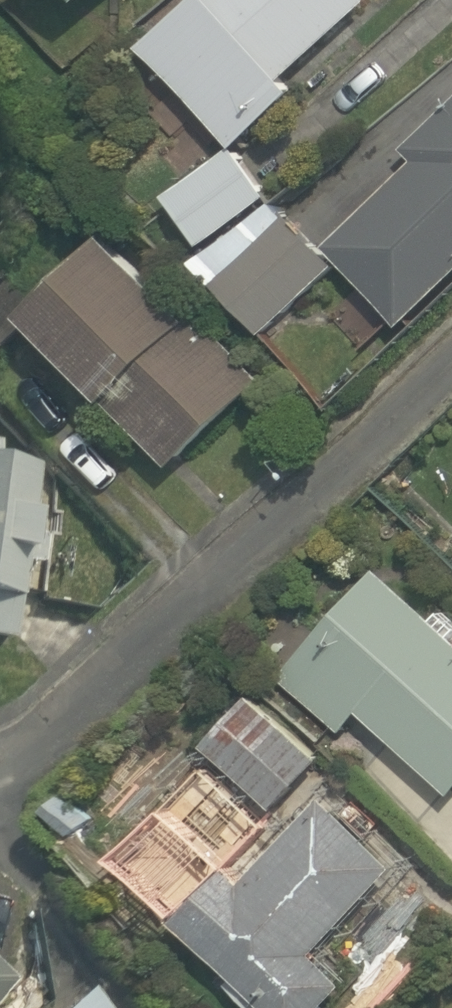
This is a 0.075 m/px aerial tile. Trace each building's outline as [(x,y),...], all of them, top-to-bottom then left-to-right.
[(386,8),(378,0),(200,0),(151,45),(258,160),(319,104),(302,86),(386,8)] [(407,165),(419,178),(339,256),(410,328),(451,288),(451,120),(407,165)] [(271,205),(232,154),(175,197),(214,248),(271,205)] [(341,274),(279,202),(212,261),(274,332),(341,274)] [(269,397),(118,241),(33,324),(184,479),(269,397)] [(17,645),(41,467),(0,462),(0,643),(17,645)] [(290,685),(352,740),(371,718),(451,790),(451,632),(388,575),(290,685)] [(336,765),(264,697),(212,752),(284,820),(336,765)] [(352,805),(273,893),(227,851),(169,916),(272,1007),(336,1007),(360,982),(332,957),(416,862),(352,805)] [(22,975),(0,958),(0,1002),(22,975)] [(89,996),(75,1007),(99,1007),(89,996)]
